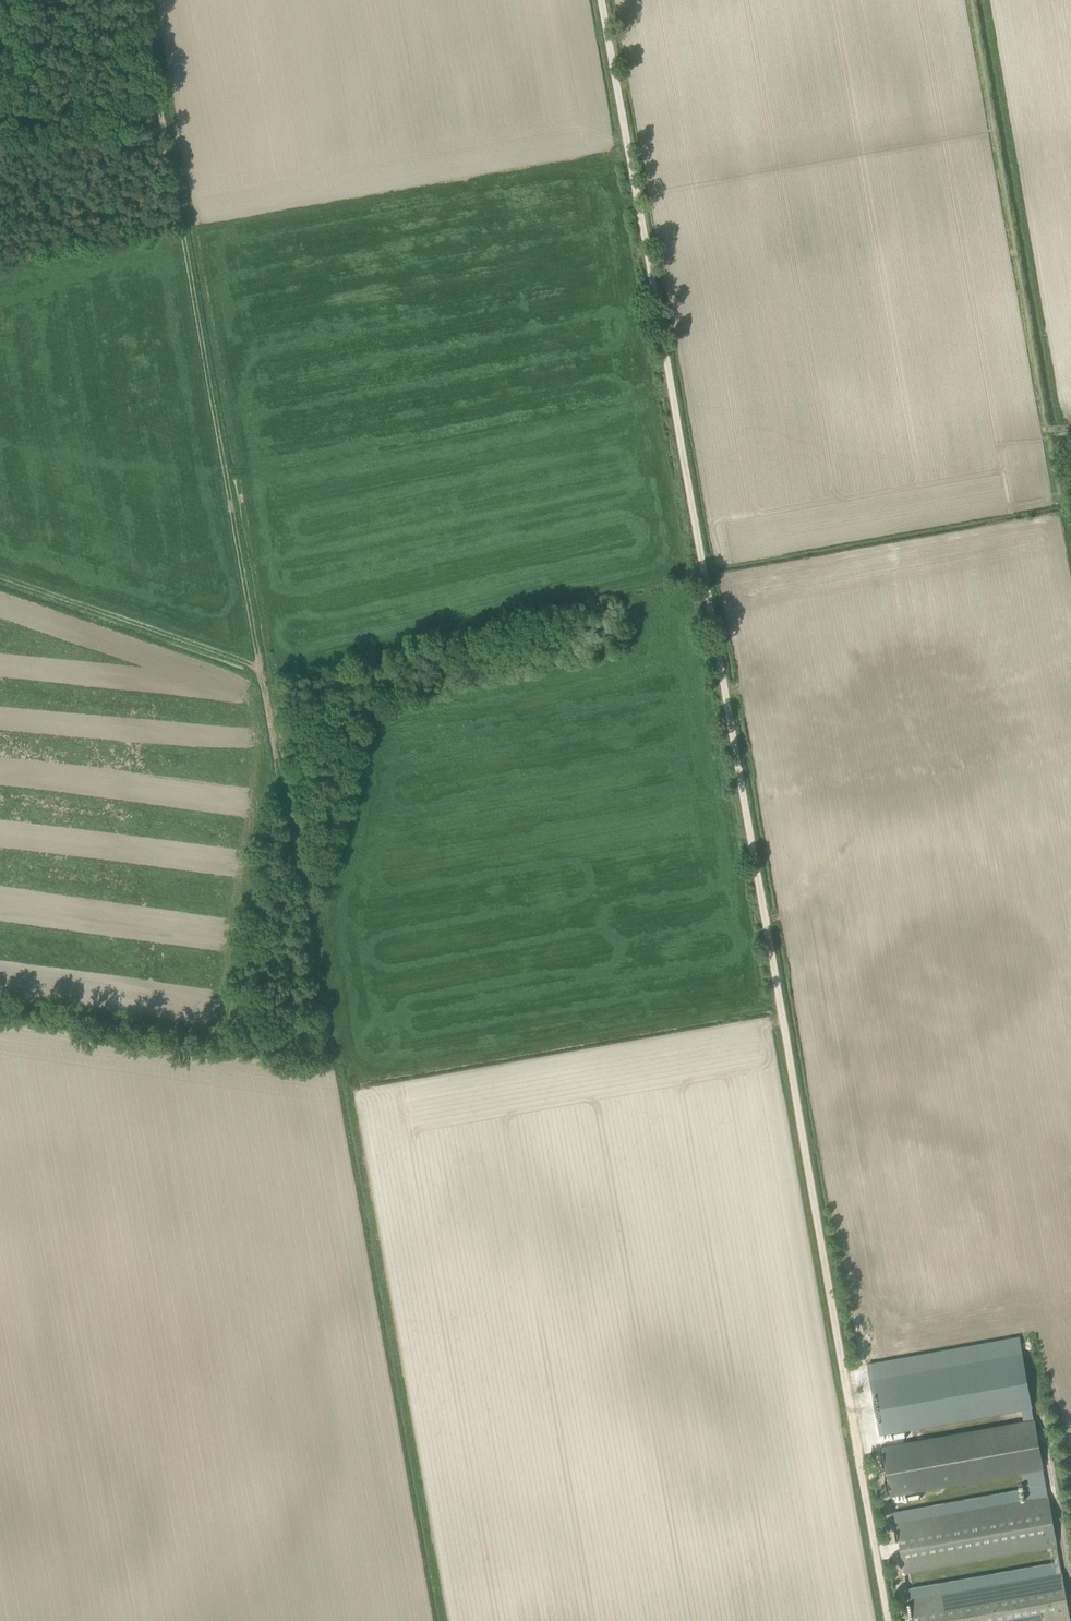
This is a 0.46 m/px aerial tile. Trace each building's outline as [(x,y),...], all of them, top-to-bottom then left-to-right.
[(891,1496),(1022,1472),(1027,1500),(1043,1497),(1048,1496),(1043,1468),(1034,1420),(1033,1420),(1031,1407),(1032,1407),(1019,1337),(867,1365),(880,1433),(1021,1408),(1024,1422),(929,1439),(882,1447),(891,1496)] [(913,1620),(1070,1620),(1062,1573),(1061,1573),(1056,1545),(1057,1545),(1048,1496),(1043,1497),(1020,1501),(1018,1489),(900,1511),(894,1512),(904,1572),(1051,1546),(1054,1561),(907,1587),(913,1620)]
